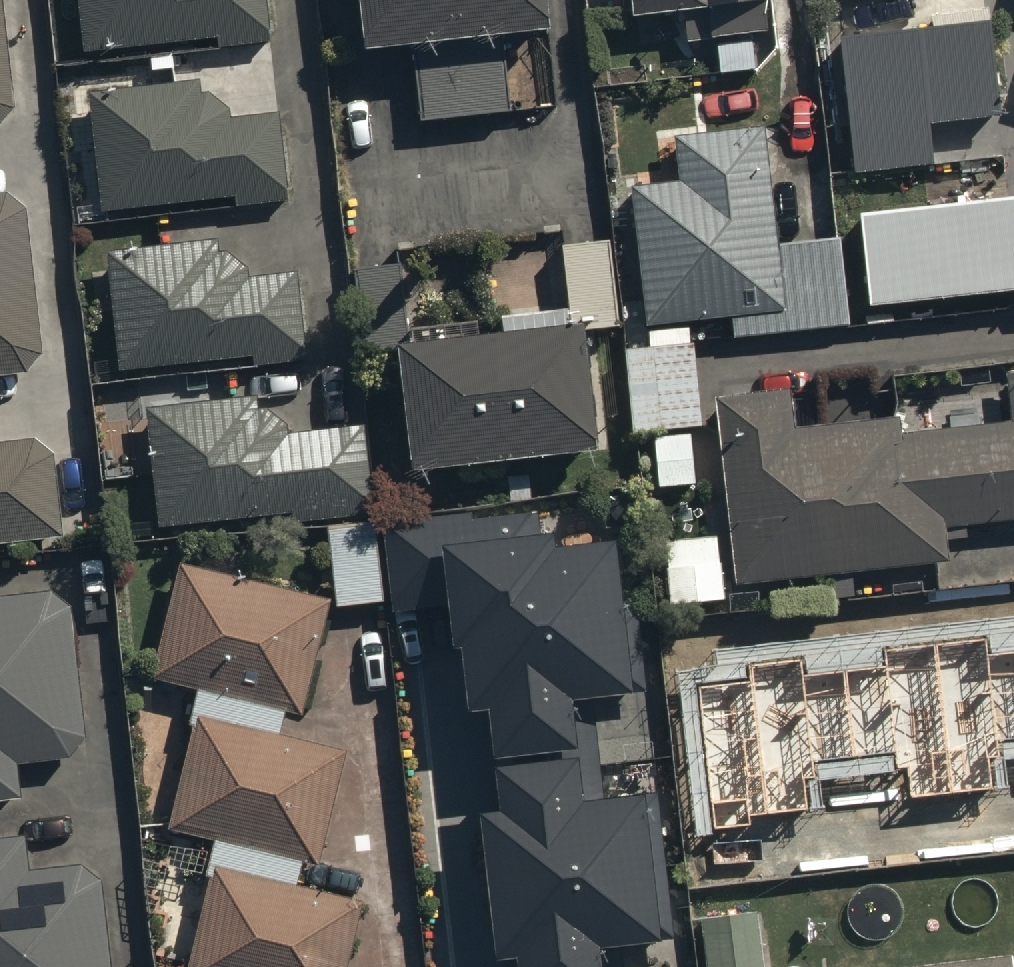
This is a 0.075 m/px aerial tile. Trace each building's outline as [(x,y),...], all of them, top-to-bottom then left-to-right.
[(15,105),(4,0),(0,0),(0,123),(15,105)] [(74,50),(211,36),(213,49),(264,44),(260,0),(69,0),(74,50)] [(357,44),(403,39),(411,120),(504,110),(496,29),(537,25),(535,0),(352,0),(357,44)] [(624,49),(760,34),(756,0),(618,0),(624,49)] [(984,14),(826,33),(843,175),(926,165),(921,124),(996,115),(984,14)] [(196,81),(83,92),(95,204),(232,190),(234,209),(285,203),(283,185),(276,116),(227,121),(196,81)] [(666,182),(616,187),(633,330),(773,314),(751,125),(660,136),(666,182)] [(29,368),(43,348),(27,206),(7,185),(0,186),(0,371),(29,368)] [(849,211),(860,307),(1013,290),(1013,200),(1013,193),(849,211)] [(213,240),(94,253),(106,364),(248,350),(250,365),(300,360),(291,274),(242,278),(213,240)] [(572,316),(393,335),(406,462),(586,443),(572,316)] [(627,350),(635,434),(701,428),(694,344),(627,350)] [(1002,373),(1008,422),(895,436),(892,415),(786,428),(781,388),(701,398),(718,533),(724,588),(943,561),(939,528),(1013,519),(1013,371),(1002,373)] [(253,393),(139,405),(151,518),(316,501),(318,519),(369,513),(361,431),(283,439),(253,393)] [(63,533),(54,448),(38,434),(0,438),(0,540),(63,533)] [(599,955),(661,947),(660,939),(672,937),(655,798),(597,805),(584,704),(637,697),(617,537),(561,544),(559,530),(546,531),(543,504),(380,523),(391,614),(444,608),(450,657),(462,655),(470,720),(490,718),(501,818),(487,819),(501,957),(521,955),(523,966),(591,966),(599,955)] [(378,517),(332,519),(336,601),(382,599),(378,517)] [(666,536),(669,595),(721,593),(718,533),(666,536)] [(328,598),(174,559),(144,676),(298,715),(328,598)] [(23,796),(19,757),(76,751),(87,730),(74,603),(53,586),(0,591),(0,799),(23,796)] [(701,688),(717,822),(808,812),(804,778),(909,766),(913,798),(993,789),(989,757),(1013,755),(1013,652),(989,655),(987,637),(884,648),(886,668),(801,678),(799,659),(751,664),(753,682),(701,688)] [(338,752),(189,714),(160,826),(309,864),(338,752)] [(0,829),(0,966),(114,966),(104,874),(81,858),(32,863),(27,826),(0,829)] [(206,864),(178,966),(341,966),(357,904),(206,864)] [(690,920),(695,966),(750,966),(744,914),(690,920)] [(895,966),(1009,966),(1008,954),(895,966)]
